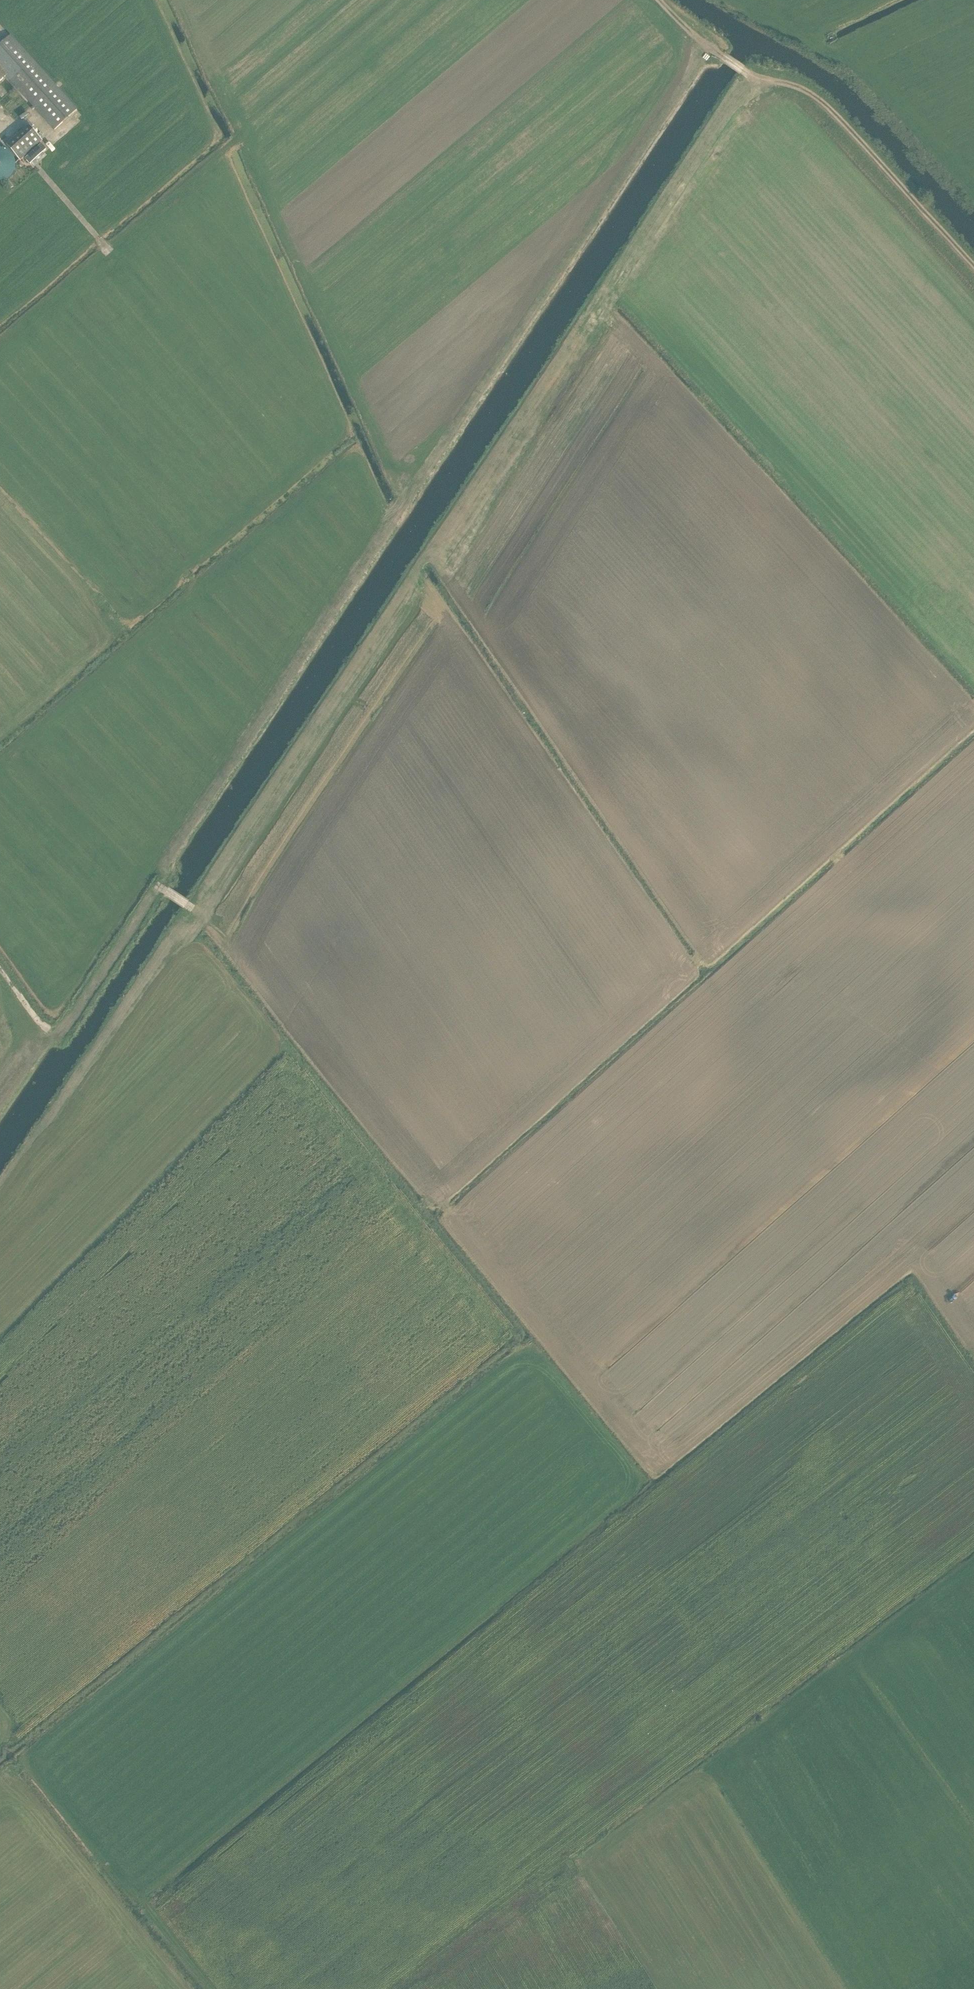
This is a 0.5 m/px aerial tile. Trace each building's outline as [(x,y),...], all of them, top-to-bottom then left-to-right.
[(0,46),(0,82),(6,76),(55,130),(77,110),(11,37),(0,46)] [(2,121),(10,114),(0,103),(0,119),(2,121)] [(29,126),(7,146),(20,161),(42,141),(34,131),(29,126)] [(2,183),(5,182),(7,181),(8,181),(9,180),(10,179),(11,178),(12,177),(13,177),(13,176),(14,174),(15,173),(15,172),(16,171),(16,170),(16,168),(16,167),(16,165),(16,164),(16,163),(16,162),(15,161),(15,160),(14,158),(14,157),(13,156),(12,155),(10,153),(9,153),(8,152),(6,150),(5,150),(4,150),(3,149),(1,149),(0,149),(0,183),(2,183)]
